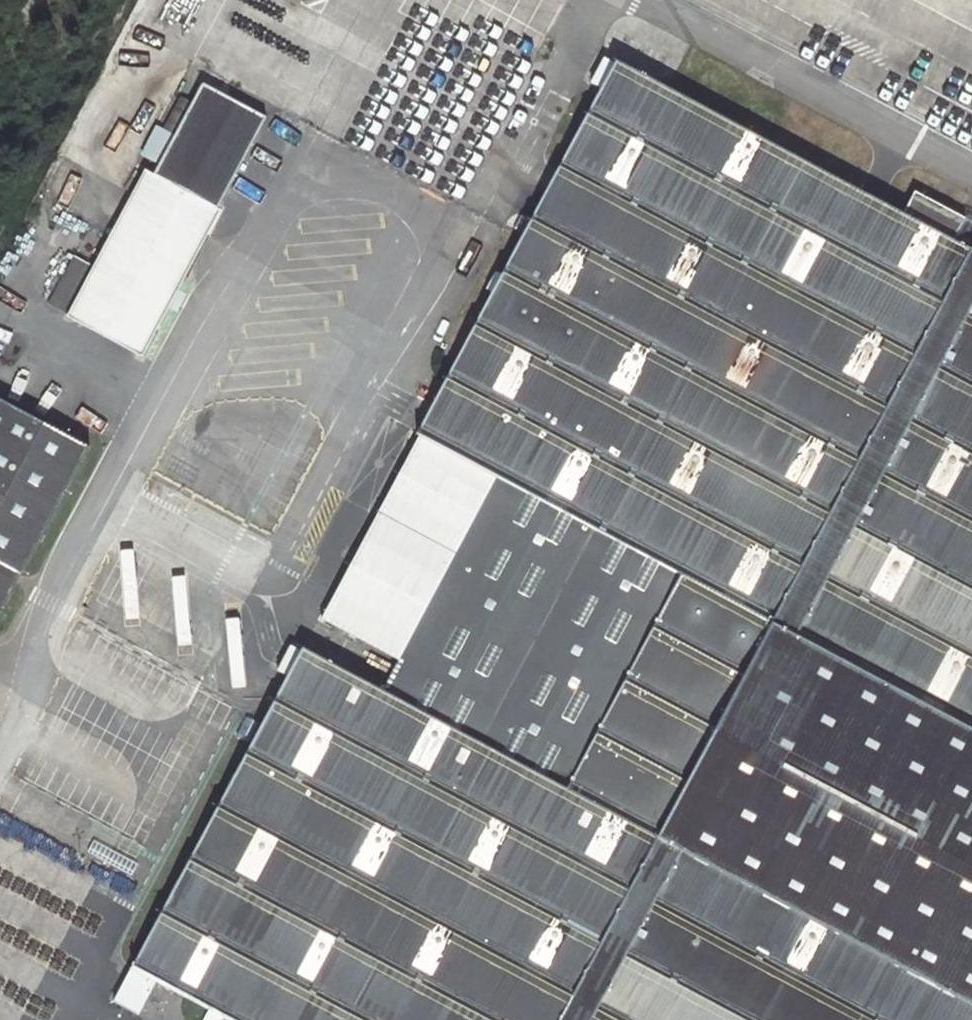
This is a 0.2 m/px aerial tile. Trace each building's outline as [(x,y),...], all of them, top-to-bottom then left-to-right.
[(595,91),(608,65),(599,60),(585,85),(595,91)] [(498,478),(770,624),(967,252),(665,92),(610,62),(608,65),(595,91),(518,236),(415,432),(425,437),(498,478)] [(208,85),(159,178),(219,210),(269,118),(208,85)] [(219,210),(159,178),(145,170),(110,235),(68,314),(142,354),(219,210)] [(770,624),(971,733),(971,255),(967,252),(770,624)] [(0,409),(0,619),(90,453),(1,406),(0,409)] [(408,651),(498,478),(425,437),(331,610),(408,651)] [(383,699),(655,842),(770,624),(498,478),(408,651),(383,699)] [(655,842),(971,1009),(971,733),(770,624),(655,842)] [(282,682),(295,657),(286,652),(273,677),(282,682)] [(223,1019),(561,1019),(655,842),(383,699),(297,654),(295,657),(282,682),(129,970),(155,984),(223,1019)] [(561,1019),(971,1019),(971,1009),(655,842),(561,1019)] [(129,970),(111,1006),(136,1019),(155,984),(129,970)]
